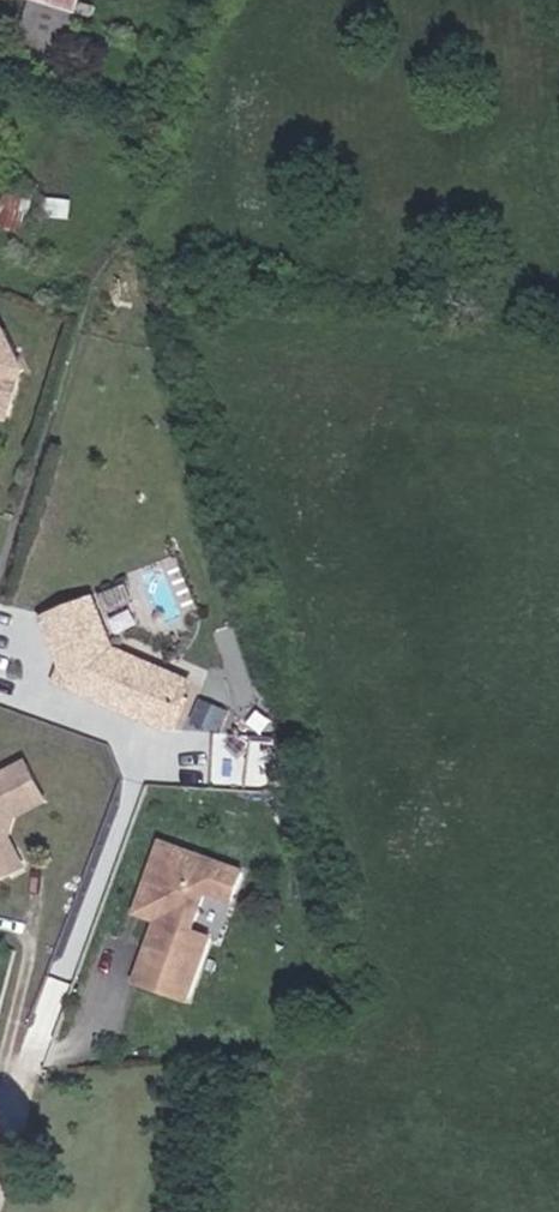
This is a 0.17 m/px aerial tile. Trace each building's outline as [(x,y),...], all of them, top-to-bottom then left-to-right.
[(23,32),(79,46),(88,12),(82,10),(85,0),(31,0),(23,32)] [(29,225),(31,196),(0,193),(0,223),(29,225)] [(0,327),(0,415),(5,416),(15,367),(20,364),(0,327)] [(105,650),(93,614),(49,630),(63,669),(70,691),(168,723),(176,700),(153,692),(161,669),(105,650)] [(63,669),(55,685),(70,691),(63,669)] [(176,700),(184,677),(161,669),(153,692),(176,700)] [(0,777),(0,853),(11,847),(6,836),(12,815),(42,799),(24,764),(0,777)] [(256,871),(165,839),(144,897),(166,905),(162,919),(140,981),(202,1003),(225,937),(209,931),(222,893),(246,901),(256,871)] [(11,847),(0,853),(0,862),(6,874),(22,866),(11,847)] [(162,919),(166,905),(144,897),(139,911),(162,919)]
